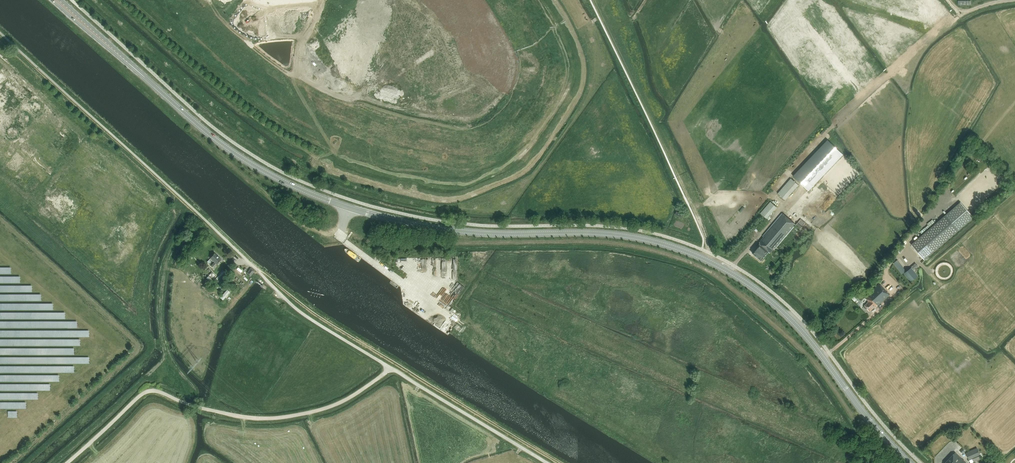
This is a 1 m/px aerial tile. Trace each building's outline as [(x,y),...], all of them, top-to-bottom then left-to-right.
[(20,150),(18,135),(7,136),(8,151),(20,150)] [(810,190),(843,155),(827,140),(794,175),(810,190)] [(24,169),(37,175),(43,163),(29,157),(24,169)] [(30,189),(42,188),(41,177),(30,177),(30,189)] [(791,178),(777,193),(785,199),(798,184),(791,178)] [(17,189),(9,182),(0,192),(0,202),(3,205),(17,189)] [(760,213),(767,218),(776,206),(769,201),(760,213)] [(960,202),(911,245),(924,260),(974,217),(960,202)] [(775,250),(796,225),(782,213),(763,236),(764,237),(759,243),(760,243),(752,253),(761,261),(769,252),(770,253),(774,249),(775,250)] [(801,219),(796,225),(801,229),(806,223),(801,219)] [(215,253),(210,258),(215,262),(211,266),(213,268),(221,260),(215,253)] [(897,261),(894,263),(902,274),(905,271),(897,261)] [(907,271),(904,274),(910,282),(918,276),(914,270),(918,266),(916,263),(911,267),(911,268),(907,271)] [(225,272),(217,280),(219,283),(228,274),(225,272)] [(201,277),(198,281),(205,287),(208,284),(201,277)] [(867,308),(870,311),(876,305),(877,306),(889,295),(879,284),(865,298),(869,302),(865,305),(864,306),(864,307),(864,308),(865,308),(865,309),(866,309),(867,309),(867,308)] [(977,448),(966,453),(969,460),(971,462),(982,459),(980,455),(977,448)] [(955,453),(955,452),(945,462),(966,462),(955,453)]
